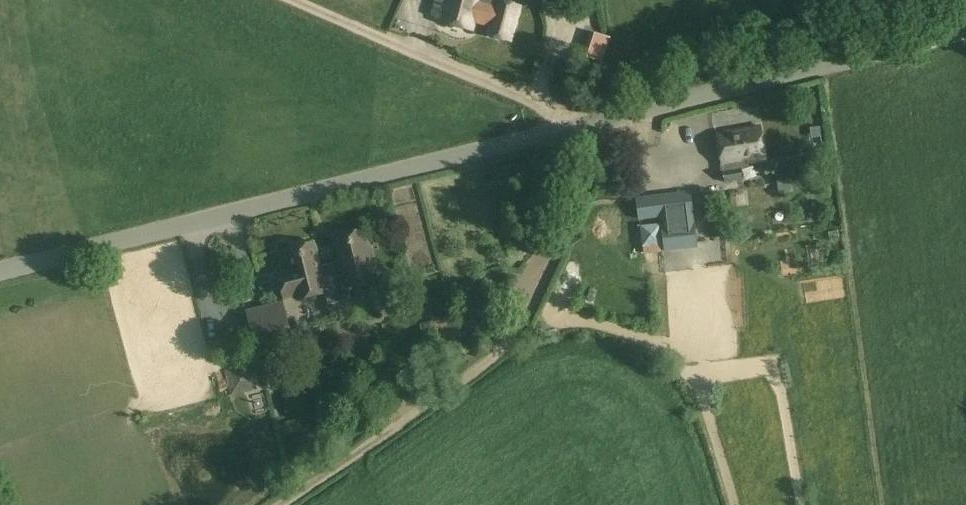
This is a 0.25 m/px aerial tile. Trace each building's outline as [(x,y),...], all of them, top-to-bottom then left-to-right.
[(473,30),(475,23),(488,27),(486,36),(512,43),(523,6),(503,0),(434,0),(430,16),(442,19),(442,22),(473,30)] [(603,62),(608,48),(611,38),(605,36),(592,31),(584,55),(603,62)] [(748,168),(747,163),(766,160),(761,127),(718,134),(726,183),(743,180),(741,169),(748,168)] [(685,197),(637,203),(640,221),(662,218),(663,227),(661,227),(661,223),(641,226),(645,254),(698,248),(695,222),(687,223),(686,215),(687,215),(685,197)] [(320,267),(319,267),(326,294),(329,306),(352,300),(349,288),(376,282),(363,230),(335,237),(341,262),(320,267)] [(298,296),(299,301),(326,294),(319,267),(320,267),(314,243),(286,250),(291,271),(278,274),(285,299),(298,296)] [(248,314),(255,341),(291,332),(284,305),(248,314)] [(359,321),(360,339),(374,338),(373,319),(359,321)] [(231,396),(258,389),(250,364),(225,370),(231,396)]
